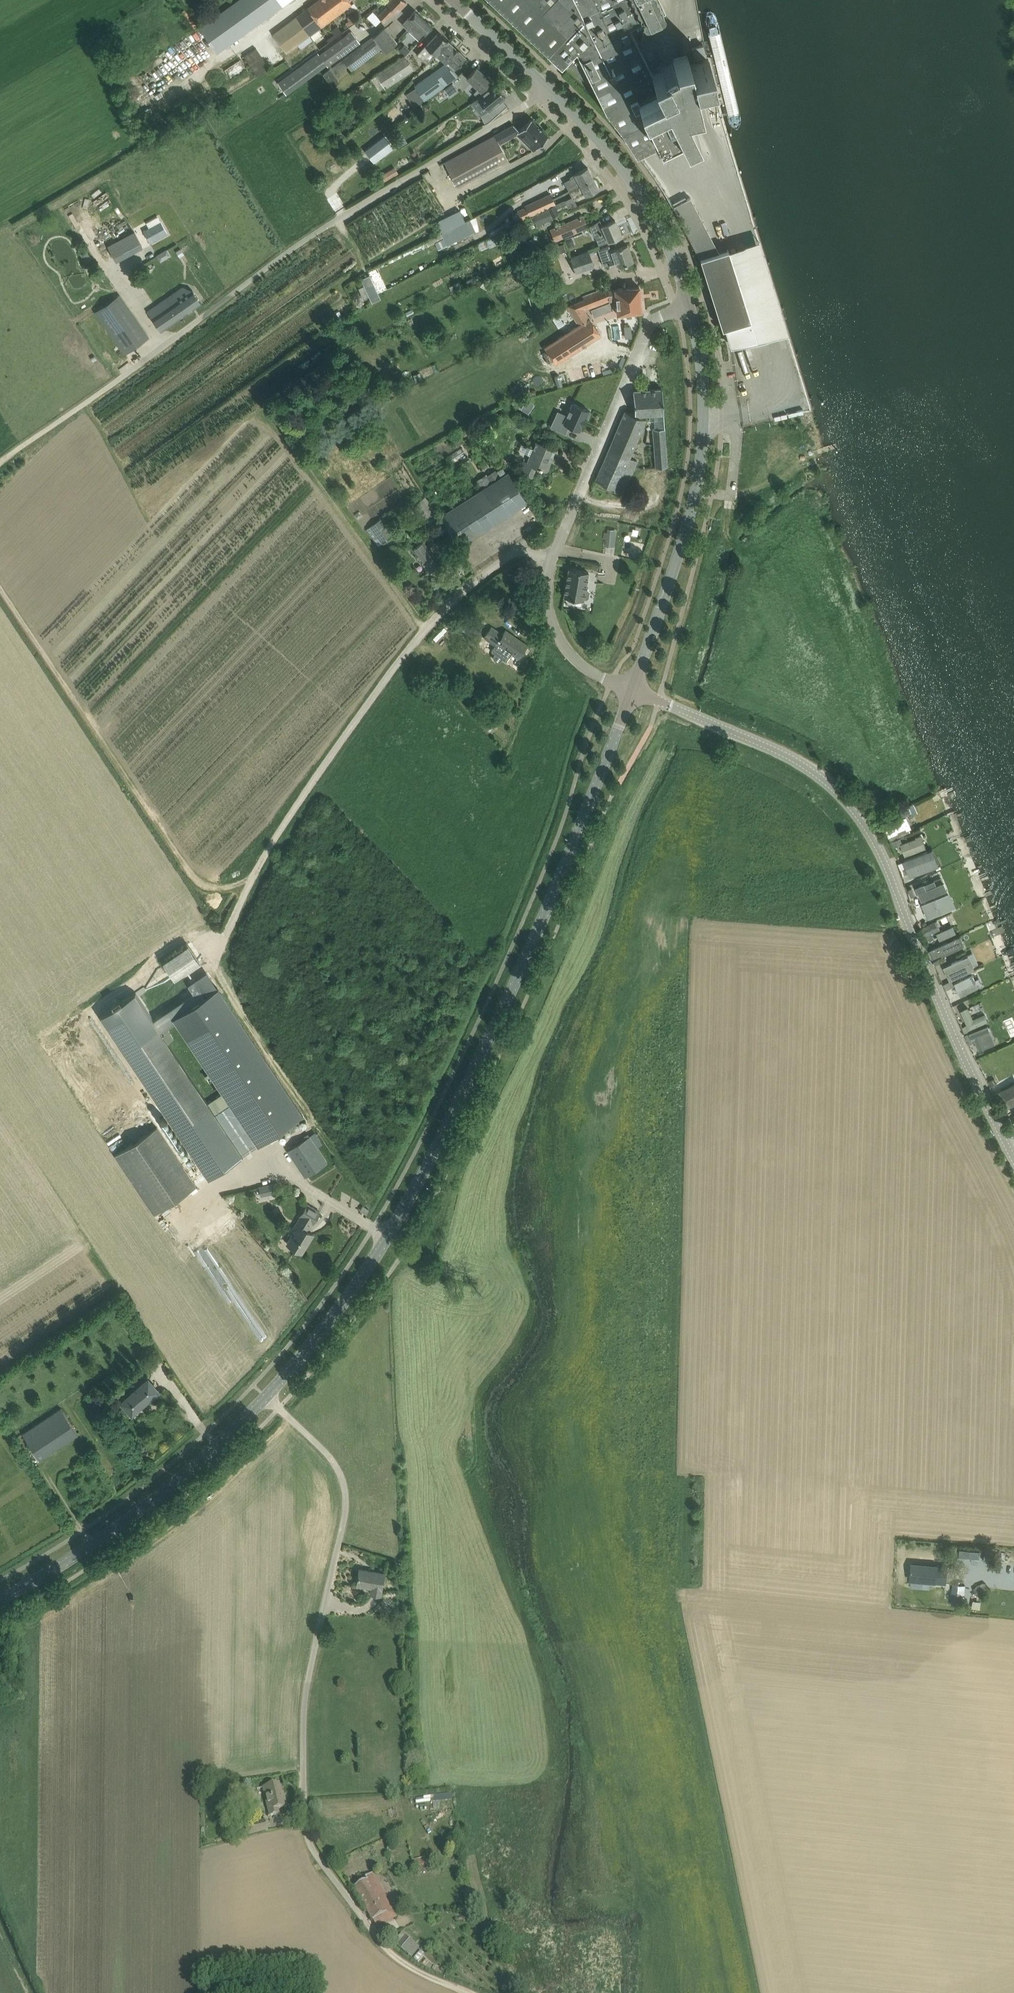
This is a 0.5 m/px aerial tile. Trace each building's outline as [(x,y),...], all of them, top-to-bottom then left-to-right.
[(199,28),(217,53),(283,5),(290,0),(238,0),(199,28)] [(307,8),(320,27),(352,4),(348,0),(318,0),(307,8)] [(384,22),(393,12),(395,13),(406,1),(405,0),(389,0),(385,4),(387,6),(378,16),(384,22)] [(560,63),(565,59),(587,82),(591,78),(606,109),(636,152),(680,130),(665,99),(665,98),(676,92),(669,79),(658,85),(652,72),(635,38),(639,36),(634,26),(664,12),(658,0),(493,0),(560,63)] [(320,27),(307,8),(273,34),(286,52),(320,27)] [(402,24),(419,40),(432,26),(415,10),(402,24)] [(361,45),(332,67),(336,73),(347,65),(351,70),(381,47),(385,52),(397,42),(385,27),(372,37),(375,40),(364,49),(361,45)] [(319,54),(327,65),(328,67),(360,44),(351,31),(319,54)] [(448,41),(438,31),(417,54),(427,64),(438,52),(448,41)] [(415,86),(425,100),(458,76),(453,70),(465,57),(448,41),(438,52),(448,61),(445,64),(434,72),(415,86)] [(703,44),(691,46),(694,58),(706,55),(704,49),(703,44)] [(256,47),(244,56),(257,76),(269,67),(256,47)] [(286,95),(327,65),(319,54),(318,53),(277,83),(286,95)] [(379,91),(379,92),(413,69),(404,56),(370,78),(372,81),(379,91)] [(656,70),(652,72),(658,85),(669,79),(676,92),(665,98),(665,99),(667,98),(685,135),(687,134),(701,127),(704,126),(684,86),(685,85),(692,81),(693,81),(686,66),(683,60),(682,57),(670,63),(656,70)] [(223,70),(232,82),(248,70),(239,58),(223,70)] [(467,78),(483,93),(494,83),(493,82),(477,67),(467,78)] [(340,81),(330,69),(323,74),(333,87),(340,81)] [(452,82),(444,89),(449,96),(458,89),(452,82)] [(483,93),(477,98),(487,110),(481,115),(485,123),(484,124),(489,122),(500,112),(500,111),(499,112),(494,106),(505,96),(503,93),(504,92),(499,86),(498,87),(495,83),(494,84),(494,83),(483,93)] [(534,150),(548,135),(531,118),(519,130),(513,124),(487,139),(444,162),(457,184),(505,158),(498,144),(517,133),(534,150)] [(395,167),(380,175),(384,182),(399,173),(395,167)] [(564,182),(569,190),(593,178),(587,167),(574,174),(575,174),(570,177),(569,180),(564,182)] [(593,178),(569,190),(571,195),(577,192),(578,196),(584,193),(585,195),(599,188),(593,178)] [(515,212),(519,221),(536,212),(549,207),(555,204),(557,203),(554,198),(552,193),(526,204),(527,206),(518,209),(519,211),(515,212)] [(690,196),(672,206),(699,258),(719,252),(690,196)] [(556,205),(558,211),(567,207),(564,201),(556,205)] [(549,207),(554,216),(559,213),(558,211),(556,205),(555,204),(549,207)] [(533,215),(536,226),(552,220),(548,209),(533,215)] [(479,215),(474,217),(477,231),(483,229),(479,215)] [(550,229),(555,241),(588,227),(583,215),(550,229)] [(471,219),(441,234),(447,246),(477,231),(474,217),(471,219)] [(589,226),(594,236),(596,235),(600,244),(621,235),(615,220),(602,225),(600,219),(589,226)] [(161,221),(143,231),(150,243),(168,233),(161,221)] [(412,239),(415,246),(438,235),(434,228),(412,239)] [(120,261),(146,246),(136,229),(110,245),(120,261)] [(609,245),(598,249),(603,266),(609,264),(610,267),(616,265),(616,267),(624,264),(633,261),(627,245),(611,250),(609,245)] [(84,248),(78,252),(82,256),(87,252),(84,248)] [(719,252),(699,258),(700,259),(722,329),(726,327),(732,344),(762,336),(754,308),(747,311),(728,249),(719,252)] [(160,254),(162,258),(170,254),(168,250),(160,254)] [(570,257),(575,272),(594,266),(589,251),(570,257)] [(377,267),(368,271),(378,292),(387,288),(377,267)] [(381,298),(378,292),(370,275),(361,279),(364,285),(369,296),(372,302),(381,298)] [(472,277),(466,281),(469,286),(475,283),(472,277)] [(459,281),(454,284),(457,290),(462,287),(459,281)] [(184,286),(147,311),(161,331),(201,303),(192,290),(189,292),(184,286)] [(544,347),(555,364),(601,334),(584,310),(615,299),(617,313),(642,310),(639,286),(608,290),(607,287),(582,296),(583,299),(567,306),(579,325),(544,347)] [(119,295),(96,311),(125,353),(148,337),(119,295)] [(420,373),(413,375),(416,381),(422,379),(420,373)] [(633,390),(634,415),(639,416),(640,414),(649,414),(664,413),(662,388),(633,390)] [(527,400),(521,408),(528,413),(530,409),(527,407),(530,402),(527,400)] [(554,418),(551,426),(565,433),(569,425),(580,430),(585,417),(588,418),(591,412),(588,411),(589,410),(572,403),(564,422),(554,418)] [(625,411),(609,449),(629,457),(646,419),(639,416),(634,415),(625,411)] [(667,466),(664,413),(649,414),(650,420),(654,420),(654,428),(653,428),(656,467),(667,466)] [(336,437),(342,447),(349,443),(342,433),(336,437)] [(453,438),(458,446),(465,441),(459,433),(453,438)] [(522,442),(519,449),(531,454),(527,463),(525,462),(521,472),(531,476),(535,466),(543,469),(548,458),(551,459),(555,449),(536,442),(534,447),(522,442)] [(449,456),(452,462),(467,453),(463,447),(449,456)] [(629,457),(609,449),(595,480),(615,488),(614,491),(623,494),(637,461),(629,457)] [(492,471),(487,475),(491,483),(497,479),(492,471)] [(491,483),(481,489),(482,491),(441,517),(459,545),(526,501),(509,474),(498,480),(497,479),(491,483)] [(476,481),(481,489),(491,483),(487,475),(487,474),(476,481)] [(413,505),(427,525),(439,516),(425,497),(413,505)] [(366,530),(370,536),(377,547),(393,536),(381,519),(366,530)] [(616,529),(607,529),(607,532),(604,532),(603,539),(615,540),(616,529)] [(413,549),(429,571),(439,563),(423,541),(413,549)] [(588,572),(569,568),(564,596),(583,600),(584,598),(586,599),(588,597),(589,591),(588,589),(585,589),(588,572)] [(466,632),(476,639),(480,638),(482,635),(482,631),(472,624),(466,632)] [(492,626),(484,637),(495,645),(491,651),(495,653),(493,655),(493,657),(494,659),(496,661),(499,661),(500,660),(502,658),(506,661),(512,653),(518,658),(527,645),(506,630),(503,634),(492,626)] [(894,812),(897,818),(910,811),(907,805),(894,812)] [(894,812),(879,819),(883,826),(884,826),(898,819),(897,818),(894,812)] [(898,819),(884,826),(891,840),(911,830),(910,828),(912,827),(906,816),(898,820),(898,819)] [(916,837),(900,843),(900,844),(905,855),(926,846),(921,833),(916,835),(916,837)] [(892,840),(894,847),(900,844),(900,843),(900,842),(902,841),(900,837),(892,840)] [(933,848),(903,860),(910,876),(939,864),(933,848)] [(924,883),(916,887),(922,900),(948,889),(944,881),(937,884),(927,889),(924,883)] [(946,894),(924,904),(929,915),(951,906),(946,894)] [(938,919),(921,928),(925,936),(927,935),(929,940),(938,936),(940,940),(957,931),(953,924),(946,927),(945,925),(942,927),(938,919)] [(961,935),(929,950),(933,957),(942,953),(942,954),(965,944),(961,935)] [(163,961),(174,978),(200,961),(188,944),(163,961)] [(952,963),(944,967),(950,979),(975,967),(974,965),(978,963),(973,952),(969,954),(951,962),(952,963)] [(945,956),(934,962),(935,965),(946,959),(945,956)] [(972,973),(954,982),(960,995),(978,986),(972,973)] [(952,979),(943,983),(946,988),(954,984),(952,979)] [(218,989),(206,997),(200,988),(152,1020),(134,993),(101,1015),(208,1177),(302,1114),(218,989)] [(968,1006),(960,1010),(967,1024),(969,1029),(988,1020),(984,1012),(973,1018),(968,1006)] [(987,1024),(970,1032),(973,1040),(975,1040),(979,1049),(987,1046),(983,1036),(991,1033),(987,1024)] [(1000,1073),(995,1059),(982,1063),(987,1077),(1000,1073)] [(995,1095),(1002,1108),(1007,1106),(1007,1107),(1013,1103),(1013,1082),(998,1090),(999,1091),(995,1093),(995,1094),(995,1095)] [(115,1154),(156,1215),(199,1186),(159,1125),(115,1154)] [(287,1147),(304,1174),(325,1160),(308,1133),(287,1147)] [(279,1191),(277,1182),(268,1184),(270,1193),(279,1191)] [(287,1242),(293,1247),(302,1252),(313,1233),(307,1230),(312,1222),(313,1222),(320,1211),(311,1206),(308,1204),(300,1215),(301,1215),(296,1222),(289,1233),(291,1235),(287,1242)] [(121,1403),(132,1415),(159,1391),(148,1379),(121,1403)] [(23,1433),(39,1458),(78,1433),(61,1408),(23,1433)] [(980,1551),(960,1548),(959,1556),(979,1558),(980,1551)] [(911,1580),(950,1583),(952,1566),(913,1563),(911,1580)] [(969,1571),(994,1574),(994,1568),(970,1565),(969,1571)] [(372,1586),(371,1592),(380,1594),(381,1587),(382,1588),(384,1572),(359,1568),(357,1584),(372,1586)] [(977,1596),(989,1591),(985,1582),(984,1582),(984,1581),(976,1585),(977,1586),(973,1588),(977,1596)] [(950,1604),(963,1605),(965,1583),(952,1582),(950,1604)] [(264,1788),(270,1816),(279,1814),(278,1809),(286,1807),(284,1797),(282,1797),(279,1784),(264,1788)] [(265,1822),(245,1826),(248,1836),(267,1831),(265,1822)] [(414,1860),(416,1869),(430,1865),(442,1862),(440,1854),(414,1860)] [(354,1888),(377,1928),(391,1920),(378,1896),(385,1893),(374,1874),(366,1878),(367,1880),(354,1888)] [(403,1948),(417,1961),(426,1951),(412,1939),(403,1948)]
